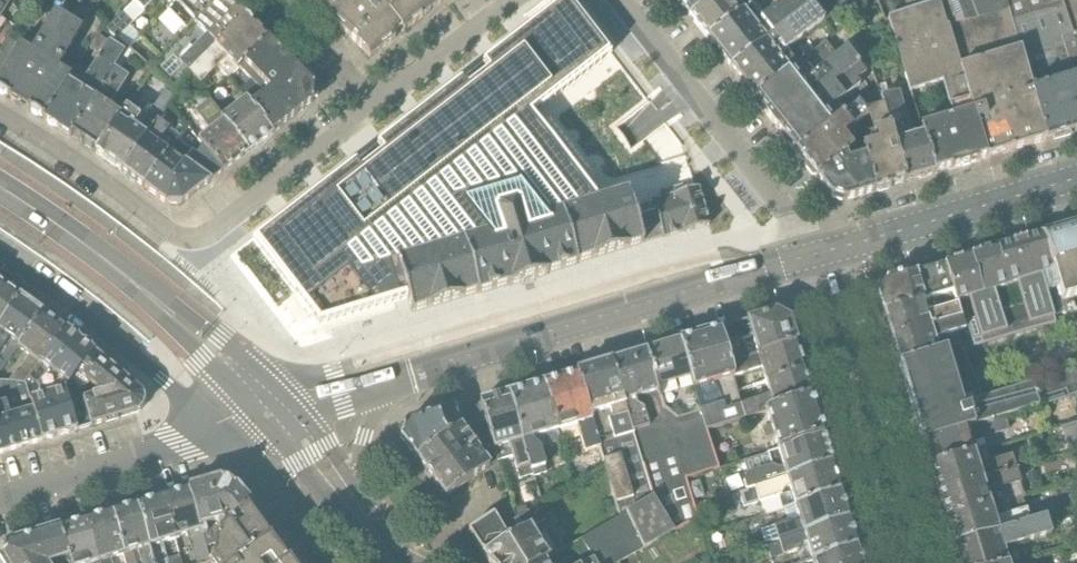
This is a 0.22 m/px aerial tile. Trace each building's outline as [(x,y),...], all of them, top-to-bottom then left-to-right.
[(4,16),(14,0),(0,0),(0,14),(4,16)] [(106,28),(118,39),(126,47),(128,49),(141,37),(130,26),(156,0),(136,0),(106,28)] [(141,37),(161,57),(220,0),(179,0),(172,6),(141,37)] [(149,68),(172,90),(190,73),(246,18),(229,0),(220,0),(161,57),(149,68)] [(599,202),(533,115),(612,54),(571,0),(563,0),(553,8),(253,239),(296,295),(302,304),(319,325),(408,298),(413,313),(478,293),(479,294),(509,285),(509,286),(548,275),(547,274),(577,264),(577,263),(649,242),(684,232),(684,233),(696,229),(709,226),(698,189),(695,190),(687,192),(685,186),(662,193),(664,199),(653,202),(653,203),(648,204),(634,208),(629,193),(599,202)] [(371,59),(396,39),(390,32),(398,26),(404,33),(446,0),(382,0),(376,5),(370,0),(315,0),(371,59)] [(692,18),(715,0),(677,0),(692,18)] [(708,40),(757,2),(759,0),(715,0),(692,18),(708,40)] [(730,68),(818,0),(788,0),(767,16),(757,2),(708,40),(730,68)] [(797,66),(786,52),(833,15),(828,10),(839,1),(833,0),(818,0),(730,68),(755,99),(797,66)] [(908,14),(942,3),(941,0),(903,0),(908,14)] [(944,1),(951,28),(1009,11),(1006,0),(943,0),(944,1)] [(1063,4),(1062,0),(1006,0),(1009,11),(1012,20),(1047,142),(1076,133),(1076,47),(1073,35),(1063,4)] [(1076,34),(1076,0),(1062,0),(1063,4),(1073,35),(1076,34)] [(72,77),(59,69),(84,30),(92,15),(80,2),(69,21),(56,13),(32,53),(19,45),(12,58),(0,78),(0,93),(18,104),(41,118),(72,77)] [(951,28),(942,3),(908,14),(888,20),(911,94),(912,94),(914,101),(945,91),(956,125),(923,135),(935,175),(990,159),(951,28)] [(990,159),(1047,142),(1012,20),(1009,11),(951,28),(990,159)] [(246,18),(190,73),(202,85),(218,69),(229,79),(241,67),(268,40),(246,18)] [(20,42),(10,36),(1,51),(12,57),(20,42)] [(268,40),(241,67),(267,94),(314,95),(314,87),(268,40)] [(72,77),(41,118),(70,136),(72,134),(123,51),(110,42),(83,84),(72,77)] [(755,99),(778,129),(859,65),(847,49),(837,57),(827,44),(797,66),(755,99)] [(123,51),(72,134),(96,151),(95,153),(96,154),(128,108),(134,99),(122,91),(130,78),(120,72),(132,52),(129,49),(128,49),(126,47),(123,51)] [(12,58),(1,52),(0,52),(0,78),(12,58)] [(796,152),(831,125),(825,115),(860,85),(857,81),(866,74),(859,65),(778,129),(796,152)] [(252,105),(274,133),(313,103),(314,95),(267,94),(252,105)] [(905,184),(935,175),(923,135),(913,139),(899,94),(880,99),(905,184)] [(224,105),(216,110),(222,117),(249,152),(274,133),(252,105),(247,99),(229,112),(224,105)] [(874,193),(905,184),(880,99),(873,100),(875,110),(866,113),(862,144),(874,193)] [(200,111),(195,114),(209,132),(199,139),(224,172),(249,152),(222,117),(216,110),(210,102),(200,111)] [(818,180),(862,144),(866,113),(859,104),(831,125),(796,152),(818,180)] [(96,154),(121,172),(154,126),(142,117),(128,108),(96,154)] [(154,126),(121,172),(148,192),(185,140),(158,120),(154,126)] [(182,205),(224,172),(199,139),(195,132),(185,140),(148,192),(167,205),(182,205)] [(846,202),(874,193),(862,144),(818,180),(830,197),(846,202)] [(1067,318),(1076,315),(1076,225),(1043,235),(1057,282),(1067,318)] [(1053,322),(1067,318),(1063,306),(1057,282),(1043,235),(1018,243),(1042,324),(1053,322)] [(1019,331),(1042,324),(1018,243),(995,249),(1005,283),(1016,280),(1023,303),(1012,306),(1019,331)] [(993,288),(1005,283),(995,249),(971,257),(994,339),(1019,331),(1012,306),(999,309),(993,288)] [(970,347),(994,339),(971,257),(944,265),(953,292),(957,304),(958,305),(962,316),(966,330),(970,347)] [(923,301),(953,292),(944,265),(886,281),(879,295),(884,313),(923,301)] [(20,298),(0,283),(0,326),(20,298)] [(19,349),(44,316),(20,298),(0,326),(0,374),(19,349)] [(884,313),(892,338),(962,316),(958,305),(927,314),(923,301),(884,313)] [(728,364),(795,344),(789,322),(775,314),(718,332),(728,364)] [(1053,322),(1060,345),(1076,340),(1076,315),(1067,318),(1053,322)] [(26,385),(29,383),(67,334),(44,316),(19,349),(29,357),(10,381),(26,385)] [(899,364),(950,349),(946,336),(966,330),(962,316),(892,338),(891,339),(893,347),(894,347),(899,364)] [(733,379),(728,364),(718,332),(680,343),(702,415),(708,432),(745,420),(741,406),(737,391),(733,379)] [(94,356),(67,334),(29,383),(66,393),(94,356)] [(681,422),(702,415),(680,343),(647,353),(665,411),(681,422)] [(795,344),(728,364),(733,379),(761,370),(765,382),(803,370),(797,351),(798,351),(796,345),(795,344)] [(1059,401),(1076,395),(1076,370),(1032,384),(1033,385),(977,402),(969,374),(960,346),(950,349),(899,364),(908,392),(922,441),(1005,416),(1059,401)] [(594,533),(612,562),(620,562),(645,550),(699,519),(694,501),(689,485),(687,480),(721,470),(708,432),(702,415),(681,422),(665,411),(647,353),(613,363),(654,498),(620,517),(594,533)] [(66,393),(73,414),(93,387),(101,395),(115,395),(125,382),(94,356),(66,393)] [(613,363),(578,373),(600,448),(617,504),(620,517),(654,498),(613,363)] [(749,403),(741,406),(745,420),(766,413),(813,397),(805,372),(804,373),(803,370),(765,382),(769,396),(749,403)] [(585,453),(600,448),(578,373),(544,383),(559,432),(578,427),(585,453)] [(44,442),(26,385),(10,381),(0,381),(0,455),(21,449),(44,442)] [(73,414),(79,432),(138,414),(141,412),(144,400),(143,398),(125,382),(115,395),(101,395),(93,387),(73,414)] [(79,432),(73,414),(66,393),(29,383),(26,385),(44,442),(79,432)] [(544,383),(508,395),(533,476),(535,476),(548,472),(547,467),(541,447),(538,439),(559,432),(544,383)] [(520,480),(533,476),(508,395),(480,403),(485,419),(491,438),(499,462),(512,458),(516,471),(518,470),(520,480)] [(777,449),(824,435),(820,421),(813,397),(766,413),(770,427),(762,430),(766,441),(774,439),(777,449)] [(401,438),(416,458),(460,426),(485,419),(480,403),(405,425),(401,438)] [(987,438),(1010,431),(1005,416),(922,441),(925,452),(927,451),(931,468),(987,451),(990,449),(987,438)] [(460,426),(416,458),(446,499),(492,466),(478,447),(491,438),(485,419),(460,426)] [(748,475),(744,482),(747,491),(833,464),(824,435),(777,449),(778,452),(778,453),(744,463),(748,475)] [(939,494),(1017,470),(1027,467),(1023,456),(1013,459),(1012,456),(990,463),(987,451),(931,468),(932,471),(933,471),(937,484),(936,484),(939,494)] [(784,511),(795,507),(841,491),(833,464),(747,491),(740,493),(745,508),(762,502),(781,497),(784,511)] [(947,523),(1004,505),(999,491),(1021,484),(1017,470),(939,494),(942,506),(943,506),(947,519),(946,519),(947,523)] [(189,490),(207,552),(212,550),(215,536),(248,504),(235,487),(221,481),(189,490)] [(207,552),(189,490),(162,498),(175,543),(189,540),(197,562),(207,562),(210,562),(207,552)] [(790,522),(762,531),(766,544),(850,519),(841,491),(795,507),(786,510),(790,522)] [(154,562),(169,562),(164,545),(175,543),(162,498),(137,506),(154,562)] [(286,554),(272,536),(273,535),(248,504),(215,536),(212,550),(207,552),(210,562),(211,562),(293,562),(286,554)] [(469,532),(484,555),(489,562),(545,562),(547,562),(566,551),(552,529),(536,538),(532,530),(547,520),(538,506),(517,520),(512,504),(494,515),(469,532)] [(947,523),(955,546),(1031,522),(1027,510),(1008,516),(1004,505),(947,523)] [(137,506),(112,513),(125,556),(127,562),(154,562),(137,506)] [(125,556),(112,513),(86,521),(99,562),(112,562),(125,556)] [(1021,562),(1016,547),(1052,536),(1050,531),(1059,528),(1046,518),(1031,522),(955,546),(960,562),(1021,562)] [(850,519),(766,544),(771,561),(800,551),(804,545),(806,544),(812,561),(858,546),(850,519)] [(86,521),(60,529),(70,562),(99,562),(86,521)] [(60,529),(4,546),(0,557),(4,562),(70,562),(60,529)] [(594,533),(582,540),(594,559),(588,562),(612,562),(594,533)] [(1076,560),(1076,545),(1069,547),(1066,562),(1067,562),(1076,560)] [(858,546),(812,561),(804,562),(863,562),(858,546)]
